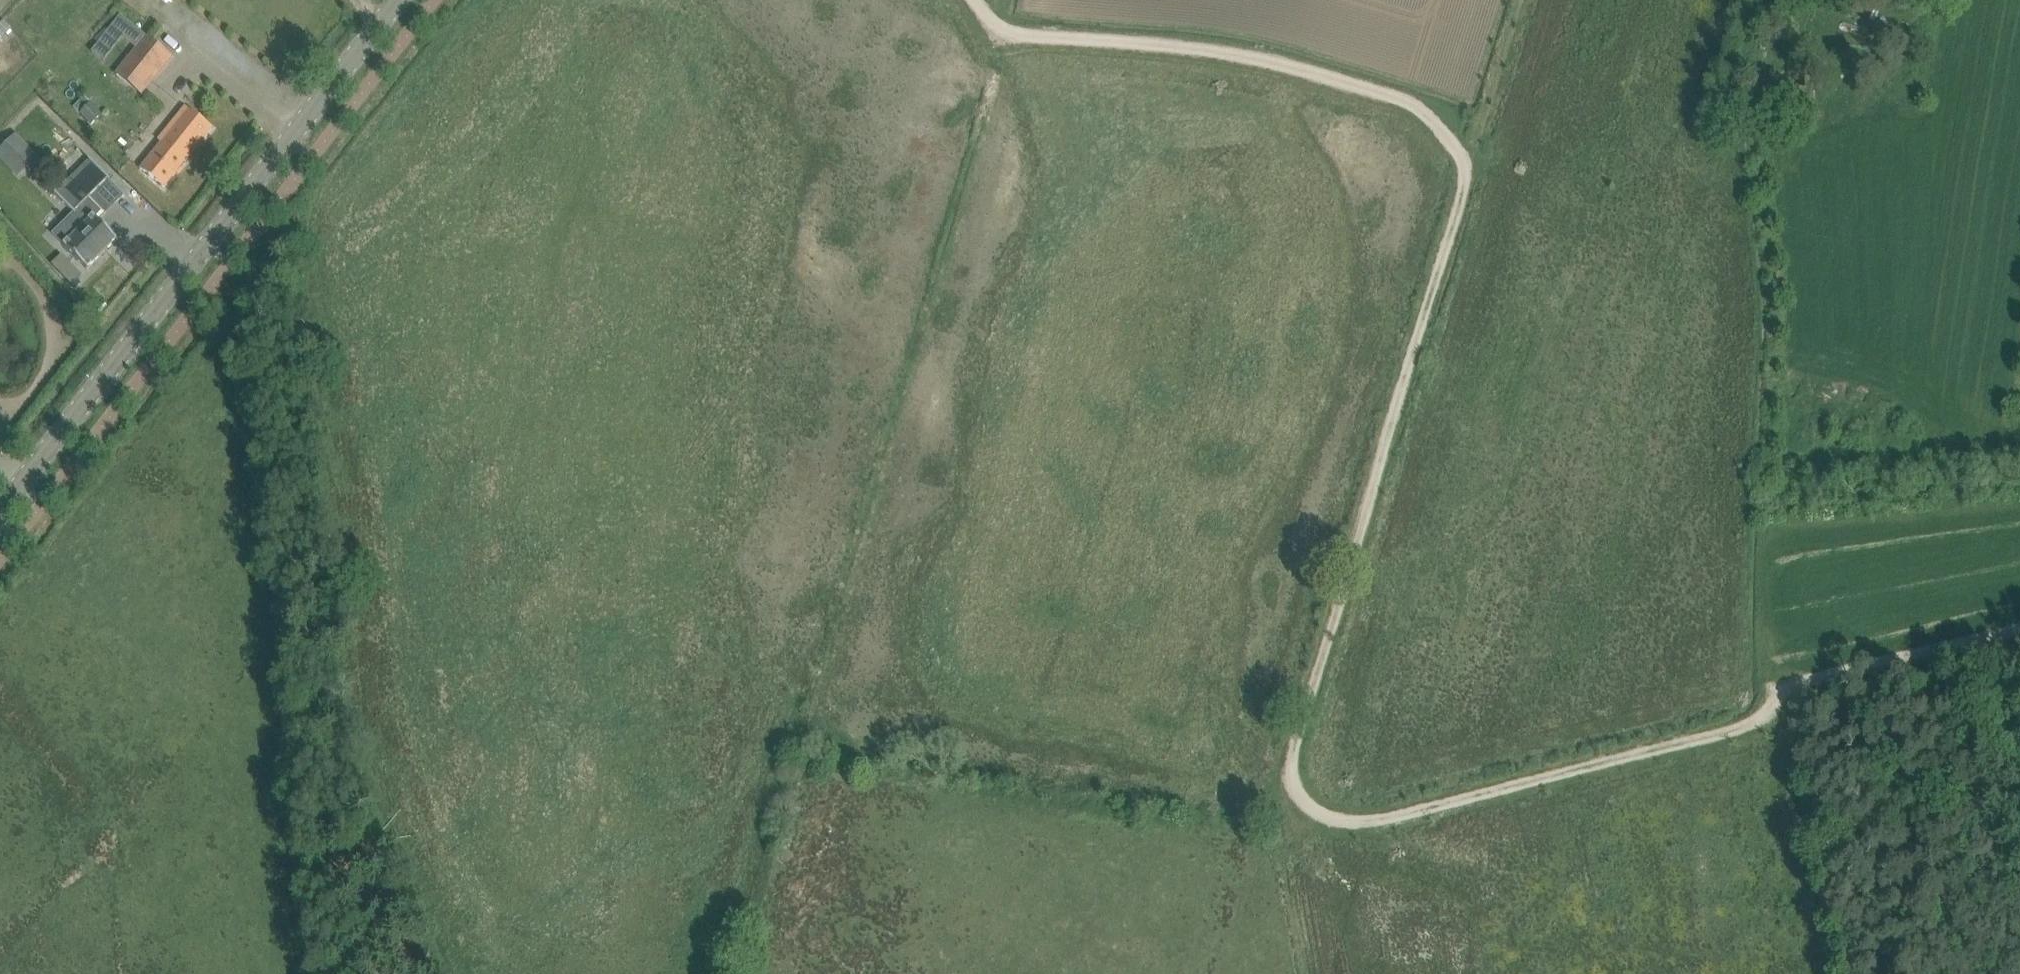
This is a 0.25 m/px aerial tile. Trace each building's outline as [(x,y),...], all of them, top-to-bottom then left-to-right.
[(142,93),(172,56),(148,37),(118,74),(142,93)] [(213,128),(197,115),(186,107),(159,140),(162,143),(141,169),(165,188),(213,128)] [(15,137),(0,152),(0,156),(17,174),(35,157),(15,137)] [(107,177),(86,157),(52,193),(83,223),(62,244),(87,268),(116,238),(81,204),(107,177)]
